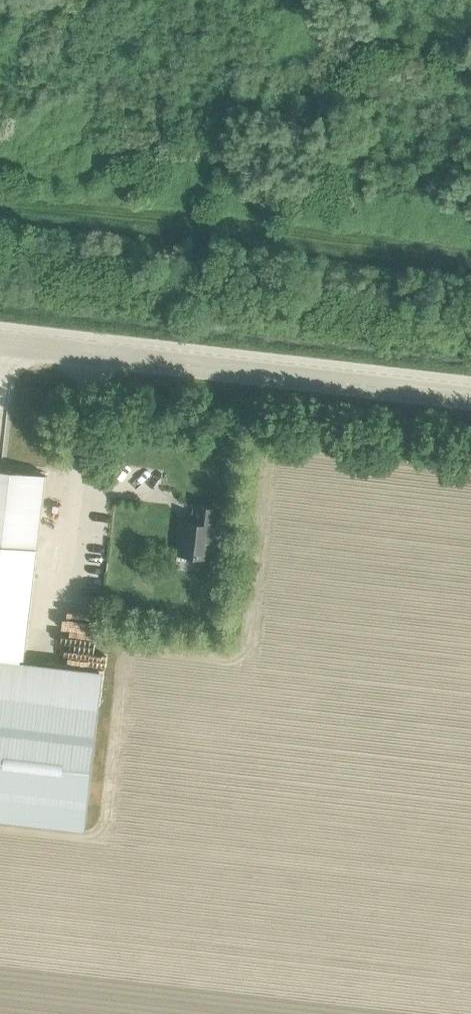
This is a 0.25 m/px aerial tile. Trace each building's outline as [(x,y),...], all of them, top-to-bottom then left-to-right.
[(28,628),(37,548),(46,475),(0,470),(0,625),(28,628)] [(178,553),(213,557),(219,509),(196,506),(194,523),(181,522),(178,553)] [(86,827),(100,707),(0,695),(0,817),(86,827)]
